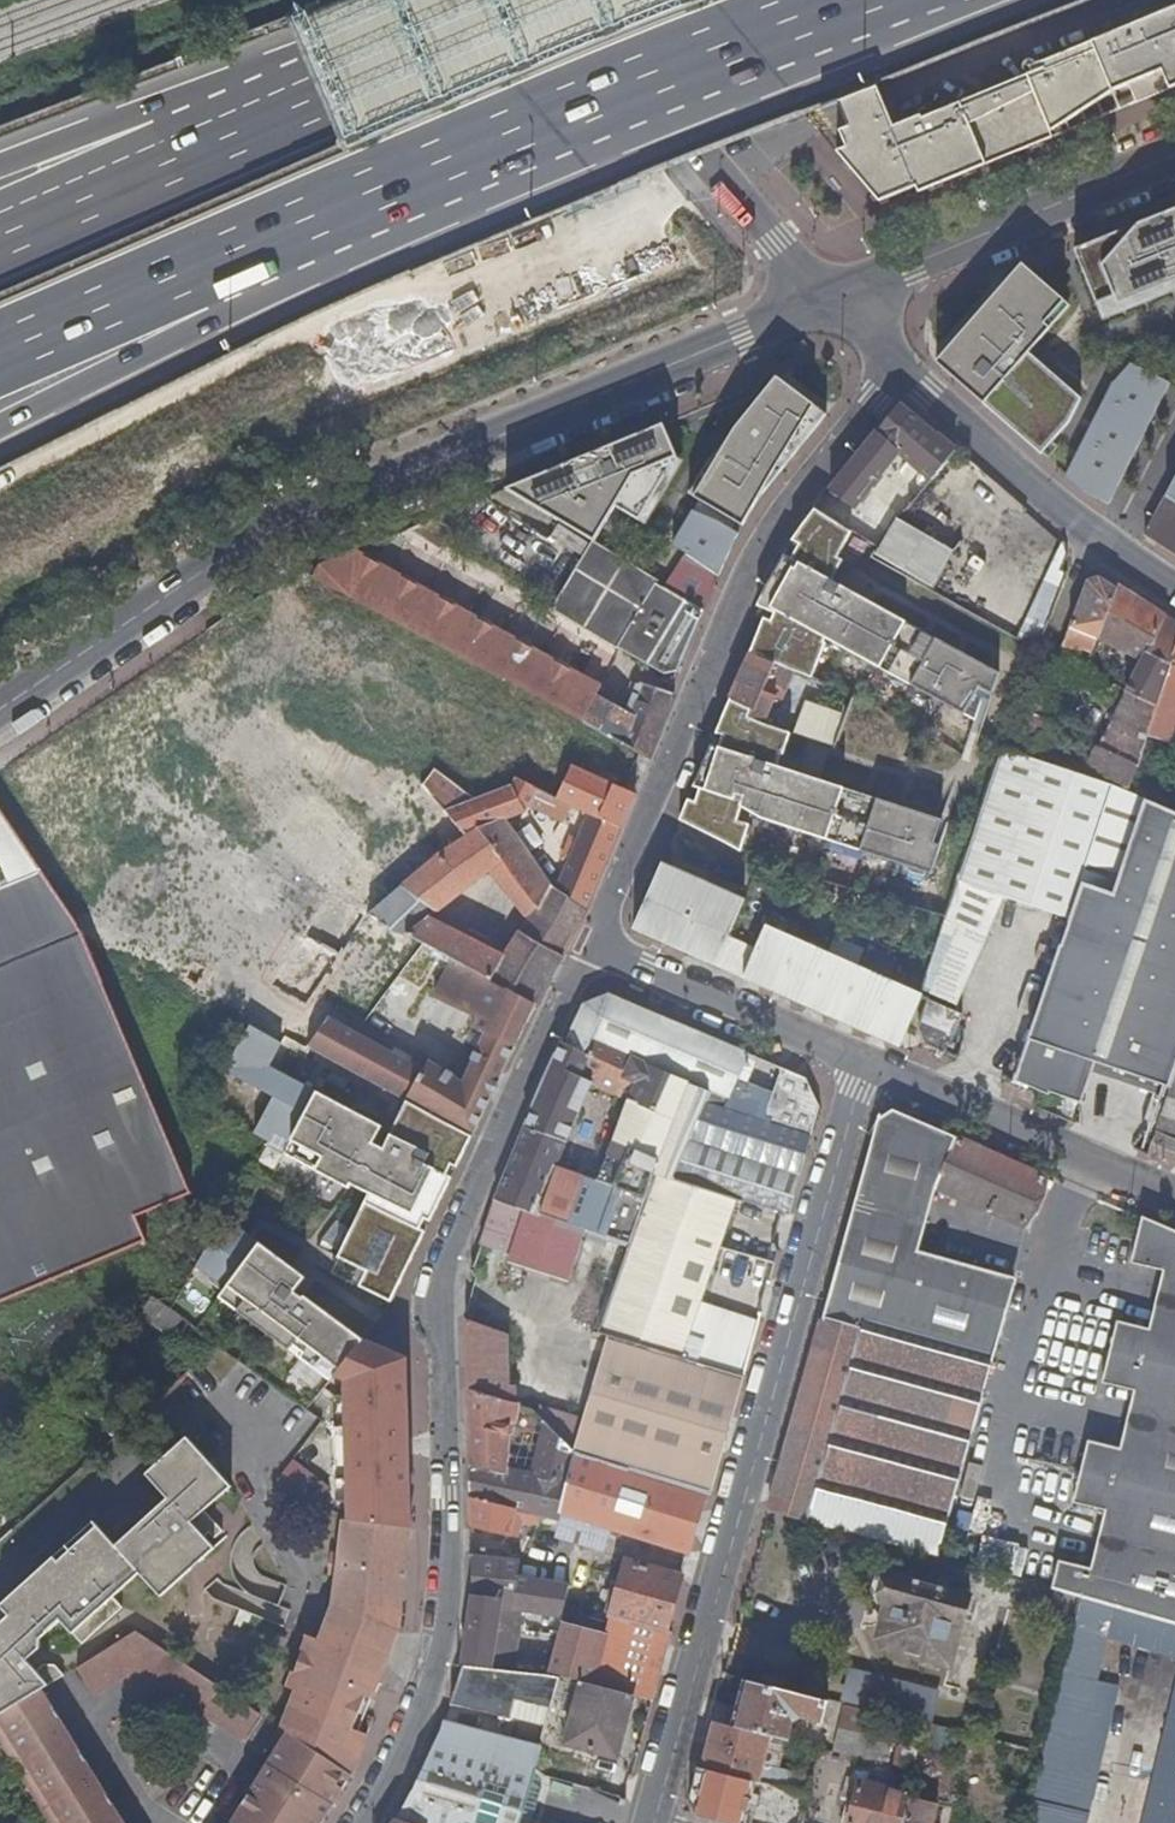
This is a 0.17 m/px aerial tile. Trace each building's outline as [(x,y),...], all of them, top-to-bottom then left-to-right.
[(1052,66),(1054,72),(923,122),(921,119),(894,130),(888,115),(840,134),(847,151),(841,153),(883,201),(920,186),(923,192),(1057,137),(1054,131),(1117,91),(1133,84),(1141,102),(1174,88),(1174,18),(1052,66)] [(1077,250),(1099,303),(1117,295),(1121,306),(1174,284),(1174,211),(1077,250)] [(1067,301),(1030,269),(1014,275),(937,362),(1042,455),(1070,423),(1081,400),(1029,354),(1052,328),(1047,323),(1067,301)] [(1115,383),(1069,478),(1086,492),(1111,504),(1171,384),(1131,365),(1115,383)] [(678,545),(689,554),(718,576),(757,504),(828,415),(779,380),(703,461),(699,494),(710,502),(678,545)] [(936,434),(900,406),(833,490),(836,493),(803,525),(775,574),(760,606),(772,613),(734,696),(682,819),(725,835),(752,852),(756,824),(743,824),(746,809),(765,820),(935,876),(952,825),(782,765),(790,731),(767,723),(777,698),(782,700),(795,672),(813,679),(828,640),(987,726),(1003,677),(826,577),(853,531),(842,525),(900,452),(933,480),(957,450),(938,433),(936,434)] [(663,426),(507,489),(593,542),(612,504),(636,519),(677,458),(663,426)] [(1167,497),(1147,536),(1174,556),(1174,501),(1167,497)] [(669,586),(605,548),(593,542),(572,578),(582,584),(620,606),(677,639),(689,646),(705,608),(669,586)] [(317,578),(343,593),(368,556),(359,551),(324,566),(317,578)] [(689,554),(669,586),(705,608),(718,576),(689,554)] [(368,556),(343,593),(357,601),(378,562),(368,556)] [(378,562),(357,601),(375,611),(397,572),(378,562)] [(397,572),(375,611),(395,621),(416,582),(397,572)] [(582,584),(572,578),(553,610),(617,648),(619,648),(666,672),(680,669),(689,646),(677,639),(620,606),(582,584)] [(1089,580),(1069,629),(1095,640),(1096,639),(1101,628),(1116,589),(1098,578),(1089,580)] [(416,582),(395,621),(413,631),(434,592),(416,582)] [(1174,657),(1174,621),(1118,587),(1116,589),(1101,628),(1096,639),(1141,661),(1127,692),(1159,706),(1174,657)] [(434,592),(413,631),(424,637),(432,641),(453,602),(434,592)] [(453,602),(432,641),(451,651),(472,613),(453,602)] [(472,613),(451,651),(453,653),(469,661),(490,623),(472,613)] [(488,672),(509,633),(490,623),(469,661),(488,672)] [(508,680),(528,643),(509,633),(488,672),(494,676),(496,673),(508,680)] [(527,690),(547,653),(528,643),(508,680),(527,690)] [(545,700),(566,664),(547,653),(527,690),(545,700)] [(1148,737),(1174,746),(1174,657),(1159,706),(1149,734),(1148,737)] [(1046,675),(1031,713),(1063,728),(1083,672),(1083,670),(1065,661),(1065,665),(1046,675)] [(564,711),(584,674),(566,664),(545,700),(564,711)] [(586,723),(598,694),(603,684),(584,674),(564,711),(586,723)] [(640,751),(641,753),(650,758),(677,690),(670,688),(669,691),(642,681),(640,684),(638,683),(632,698),(637,701),(632,713),(627,710),(610,701),(611,699),(609,697),(607,700),(598,694),(586,723),(640,751)] [(1115,718),(1149,734),(1159,706),(1127,692),(1115,718)] [(632,698),(627,710),(632,713),(637,701),(632,698)] [(800,700),(790,731),(823,742),(833,712),(800,700)] [(1031,713),(1021,742),(1130,792),(1148,737),(1149,734),(1115,718),(1111,715),(1095,748),(1063,728),(1031,713)] [(994,816),(971,885),(1005,897),(1069,918),(1082,881),(1113,891),(1145,798),(1130,792),(1021,742),(994,816)] [(574,766),(558,799),(591,814),(558,890),(587,910),(636,794),(625,789),(621,788),(574,766)] [(511,789),(477,802),(466,806),(481,834),(504,819),(505,821),(526,811),(534,798),(551,805),(554,799),(515,782),(511,789)] [(1034,1022),(1066,1032),(1174,1068),(1174,810),(1145,798),(1113,891),(1082,881),(1069,918),(1034,1022)] [(148,1244),(136,1218),(194,1194),(83,929),(0,814),(0,1302),(148,1244)] [(481,834),(503,861),(538,906),(551,885),(505,821),(504,819),(481,834)] [(481,834),(472,839),(437,861),(430,867),(429,866),(427,865),(426,865),(423,866),(422,867),(421,869),(421,871),(421,873),(369,914),(411,937),(425,944),(429,947),(453,960),(467,968),(493,983),(535,1006),(549,982),(565,953),(587,910),(558,890),(551,885),(538,906),(526,922),(504,959),(482,947),(479,952),(425,919),(483,876),(503,861),(481,834)] [(538,906),(503,861),(483,876),(496,887),(526,922),(538,906)] [(746,899),(663,862),(634,928),(667,943),(670,935),(687,943),(683,950),(716,965),(730,936),(746,899)] [(959,881),(947,919),(958,923),(971,885),(959,881)] [(958,923),(988,934),(1005,897),(971,885),(958,923)] [(231,1012),(252,1023),(267,1032),(282,1041),(287,1034),(345,1064),(416,1101),(474,1132),(509,1061),(480,1046),(464,1081),(429,1060),(423,1069),(349,1029),(389,969),(395,960),(358,934),(340,958),(216,889),(203,913),(286,961),(270,986),(254,977),(231,1012)] [(947,919),(921,994),(933,998),(958,923),(947,919)] [(958,923),(933,998),(954,1005),(988,934),(958,923)] [(767,925),(765,930),(779,936),(781,931),(767,925)] [(765,930),(757,947),(744,977),(775,991),(796,944),(799,939),(781,931),(779,936),(765,930)] [(670,935),(667,943),(683,950),(687,943),(670,935)] [(757,947),(730,936),(716,965),(744,977),(757,947)] [(411,937),(395,960),(389,969),(435,993),(453,960),(429,947),(425,944),(411,937)] [(810,950),(812,945),(799,939),(796,944),(810,950)] [(775,991),(806,1005),(828,958),(830,953),(812,945),(810,950),(796,944),(775,991)] [(841,964),(843,959),(830,953),(828,958),(841,964)] [(859,972),(861,967),(843,959),(841,964),(828,958),(806,1005),(837,1019),(859,972)] [(480,1046),(509,1061),(535,1006),(493,983),(467,968),(453,960),(435,993),(480,1016),(474,1027),(486,1034),(480,1046)] [(889,986),(892,981),(861,967),(859,972),(889,986)] [(837,1019),(868,1033),(889,986),(859,972),(837,1019)] [(919,999),(921,994),(892,981),(889,986),(919,999)] [(900,1047),(919,999),(889,986),(868,1033),(900,1047)] [(581,1007),(565,1045),(592,1058),(599,1044),(689,1083),(710,1093),(705,1103),(726,1109),(746,1054),(608,996),(581,1007)] [(928,1001),(928,1002),(918,1030),(926,1046),(946,1055),(962,1014),(928,1001)] [(1034,1022),(1013,1083),(1044,1096),(1066,1032),(1034,1022)] [(267,1032),(252,1023),(224,1070),(275,1095),(256,1136),(270,1144),(276,1133),(294,1143),(286,1157),(348,1193),(384,1132),(275,1068),(282,1041),(267,1032)] [(563,1044),(496,1200),(531,1212),(587,1232),(629,1246),(644,1204),(642,1198),(557,1169),(593,1084),(661,1114),(652,1140),(665,1145),(656,1172),(675,1178),(705,1103),(710,1093),(689,1083),(599,1044),(592,1058),(565,1045),(563,1044)] [(726,1109),(705,1103),(675,1178),(740,1199),(790,1215),(820,1110),(806,1079),(781,1069),(765,1117),(771,1120),(770,1124),(726,1109)] [(1154,1132),(1174,1140),(1174,1076),(1154,1132)] [(1026,1228),(1048,1177),(894,1111),(879,1119),(771,1510),(823,1524),(940,1555),(1015,1282),(918,1255),(937,1191),(1026,1228)] [(395,1129),(362,1193),(367,1196),(337,1259),(367,1273),(361,1288),(392,1303),(459,1163),(395,1129)] [(644,1204),(629,1246),(599,1335),(610,1338),(682,1359),(699,1364),(706,1340),(691,1336),(740,1199),(675,1178),(656,1172),(644,1204)] [(531,1212),(496,1200),(483,1243),(516,1255),(531,1212)] [(587,1232),(531,1212),(514,1264),(567,1284),(587,1232)] [(1132,1263),(1161,1272),(1171,1231),(1142,1218),(1132,1263)] [(308,1281),(226,1220),(220,1229),(197,1267),(229,1287),(222,1298),(292,1349),(294,1344),(308,1353),(304,1358),(334,1380),(335,1375),(362,1340),(308,1301),(298,1294),(308,1281)] [(1082,1598),(1174,1625),(1174,1232),(1171,1231),(1161,1272),(1163,1272),(1150,1330),(1147,1329),(1133,1391),(1135,1391),(1121,1450),(1118,1449),(1104,1510),(1107,1511),(1094,1570),(1089,1569),(1082,1598)] [(188,1312),(157,1292),(143,1314),(174,1334),(188,1312)] [(507,1334),(469,1321),(470,1389),(508,1402),(508,1396),(508,1338),(507,1334)] [(1103,1384),(1133,1391),(1147,1329),(1117,1322),(1103,1384)] [(682,1359),(610,1338),(579,1454),(708,1495),(712,1496),(745,1377),(699,1364),(682,1359)] [(426,1367),(362,1340),(335,1375),(365,1388),(365,1519),(381,1524),(413,1528),(429,1530),(429,1469),(426,1367)] [(706,1340),(699,1364),(745,1377),(752,1354),(706,1340)] [(326,1375),(302,1358),(293,1370),(317,1387),(326,1375)] [(508,1402),(470,1389),(473,1494),(472,1498),(522,1510),(531,1474),(532,1472),(509,1470),(514,1423),(519,1423),(521,1406),(508,1402)] [(545,1421),(532,1472),(531,1474),(571,1483),(579,1454),(545,1421)] [(171,1498),(157,1510),(176,1531),(183,1524),(191,1533),(184,1539),(203,1560),(217,1548),(207,1537),(197,1526),(202,1521),(212,1532),(217,1537),(226,1529),(208,1510),(235,1485),(190,1436),(149,1472),(171,1498)] [(1075,1503),(1104,1510),(1118,1449),(1089,1442),(1075,1503)] [(708,1495),(579,1454),(571,1483),(563,1514),(564,1514),(612,1530),(690,1555),(708,1495)] [(296,1458),(277,1487),(316,1512),(334,1483),(296,1458)] [(531,1474),(522,1510),(547,1515),(561,1519),(563,1514),(571,1483),(531,1474)] [(522,1510),(472,1498),(473,1528),(513,1535),(517,1518),(544,1523),(547,1515),(522,1510)] [(157,1510),(145,1521),(191,1571),(203,1560),(184,1539),(191,1533),(183,1524),(176,1531),(157,1510)] [(413,1528),(381,1524),(365,1519),(350,1513),(344,1554),(333,1553),(332,1571),(342,1573),(337,1608),(399,1632),(404,1597),(398,1596),(400,1578),(392,1577),(393,1562),(402,1563),(405,1545),(410,1546),(413,1528)] [(605,1553),(612,1530),(564,1514),(557,1538),(605,1553)] [(2,1716),(44,1690),(67,1676),(60,1669),(49,1668),(43,1674),(32,1663),(25,1655),(32,1648),(39,1656),(45,1651),(45,1642),(68,1623),(88,1646),(106,1631),(96,1620),(105,1611),(115,1622),(129,1611),(116,1596),(142,1573),(163,1596),(191,1571),(145,1521),(117,1546),(95,1522),(0,1606),(8,1616),(0,1624),(0,1714),(2,1716)] [(207,1537),(212,1532),(202,1521),(197,1526),(207,1537)] [(986,1536),(978,1567),(1013,1577),(1021,1545),(986,1536)] [(398,1596),(404,1597),(409,1561),(410,1546),(405,1545),(402,1563),(393,1562),(392,1577),(400,1578),(398,1596)] [(520,1564),(474,1557),(475,1597),(464,1664),(500,1667),(505,1640),(498,1639),(505,1602),(566,1608),(572,1587),(519,1576),(520,1564)] [(1054,1590),(1082,1598),(1089,1569),(1061,1562),(1054,1590)] [(636,1695),(655,1700),(674,1633),(669,1631),(684,1580),(629,1563),(605,1635),(562,1623),(550,1672),(564,1675),(586,1681),(626,1692),(636,1695)] [(575,1570),(520,1564),(519,1576),(572,1587),(575,1570)] [(886,1573),(878,1601),(891,1605),(881,1638),(888,1651),(953,1669),(971,1597),(886,1573)] [(1078,1754),(1106,1639),(1174,1659),(1174,1625),(1082,1598),(1047,1747),(1078,1754)] [(331,1623),(324,1640),(385,1665),(393,1647),(399,1632),(337,1608),(331,1623)] [(106,1631),(115,1622),(105,1611),(96,1620),(106,1631)] [(244,1742),(262,1714),(261,1715),(141,1633),(81,1669),(98,1698),(139,1672),(244,1742)] [(285,1729),(290,1733),(294,1735),(307,1744),(312,1747),(316,1750),(320,1753),(322,1755),(345,1769),(357,1740),(360,1732),(355,1730),(361,1715),(365,1717),(379,1681),(371,1677),(377,1664),(385,1667),(385,1665),(324,1640),(323,1642),(312,1638),(291,1689),(299,1692),(285,1729)] [(25,1655),(32,1663),(39,1656),(32,1648),(25,1655)] [(945,1684),(854,1662),(845,1697),(936,1719),(945,1684)] [(379,1681),(385,1667),(377,1664),(371,1677),(379,1681)] [(500,1667),(464,1664),(454,1702),(504,1713),(499,1738),(541,1749),(564,1675),(550,1672),(500,1667)] [(620,1757),(636,1695),(626,1692),(586,1681),(569,1744),(620,1757)] [(830,1702),(749,1681),(736,1729),(771,1737),(787,1741),(789,1742),(794,1721),(801,1719),(825,1724),(830,1702)] [(50,1822),(125,1822),(44,1690),(2,1716),(0,1717),(0,1743),(50,1822)] [(1156,1773),(1174,1778),(1174,1692),(1156,1773)] [(867,1762),(880,1714),(845,1706),(834,1754),(867,1762)] [(355,1730),(360,1732),(365,1717),(361,1715),(355,1730)] [(736,1729),(717,1724),(705,1771),(746,1781),(759,1784),(809,1796),(814,1780),(779,1771),(787,1741),(771,1737),(736,1729)] [(445,1725),(437,1744),(535,1769),(536,1769),(541,1749),(499,1738),(445,1725)] [(338,1805),(330,1800),(335,1792),(343,1797),(356,1776),(345,1769),(322,1755),(320,1753),(316,1750),(312,1747),(307,1744),(294,1735),(290,1733),(235,1822),(327,1822),(338,1805)] [(541,1789),(533,1778),(536,1769),(535,1769),(437,1744),(421,1781),(406,1810),(399,1821),(405,1822),(534,1822),(541,1789)] [(1078,1754),(1047,1747),(1029,1822),(1062,1822),(1078,1754)] [(746,1781),(705,1771),(699,1769),(690,1804),(700,1820),(714,1822),(736,1822),(741,1805),(753,1808),(754,1803),(752,1798),(743,1796),(746,1781)] [(1156,1773),(1144,1822),(1174,1822),(1174,1778),(1156,1773)] [(912,1796),(861,1783),(851,1822),(905,1822),(911,1798),(912,1796)] [(330,1800),(338,1805),(343,1797),(335,1792),(330,1800)] [(939,1806),(911,1798),(905,1822),(934,1822),(939,1806)]
